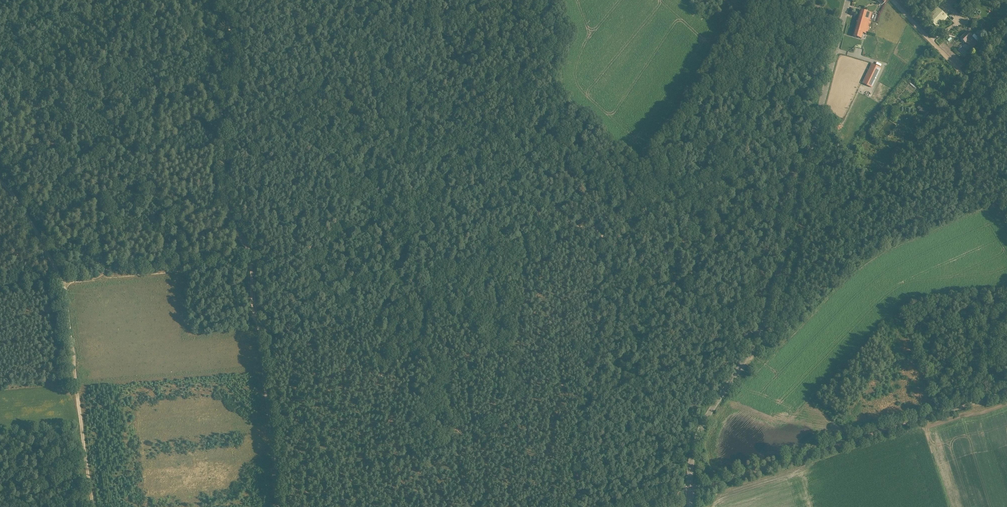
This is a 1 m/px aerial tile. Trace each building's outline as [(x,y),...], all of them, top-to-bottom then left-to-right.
[(927,18),(937,28),(948,17),(937,7),(927,18)] [(861,10),(859,17),(871,20),(873,13),(861,10)] [(871,20),(859,17),(853,36),(861,39),(863,33),(867,34),(871,20)] [(961,39),(965,43),(966,42),(972,49),(978,44),(971,37),(972,36),(968,32),(961,39)] [(871,87),(878,73),(870,69),(863,83),(871,87)] [(920,119),(924,122),(931,115),(927,111),(920,119)] [(401,268),(400,272),(404,274),(407,264),(399,261),(397,266),(401,268)]
